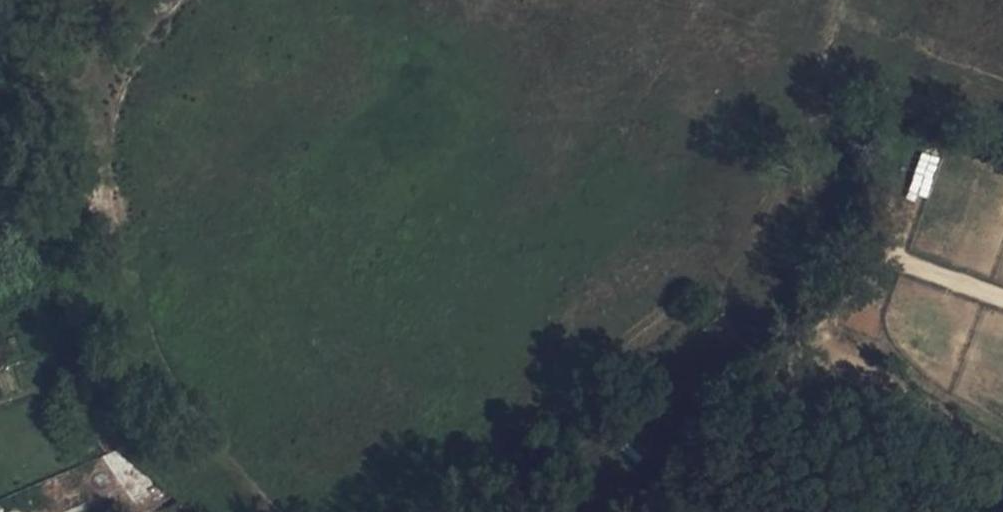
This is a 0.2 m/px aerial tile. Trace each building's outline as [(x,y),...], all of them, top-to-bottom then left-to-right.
[(857,511),(889,511),(865,499),(857,511)]
